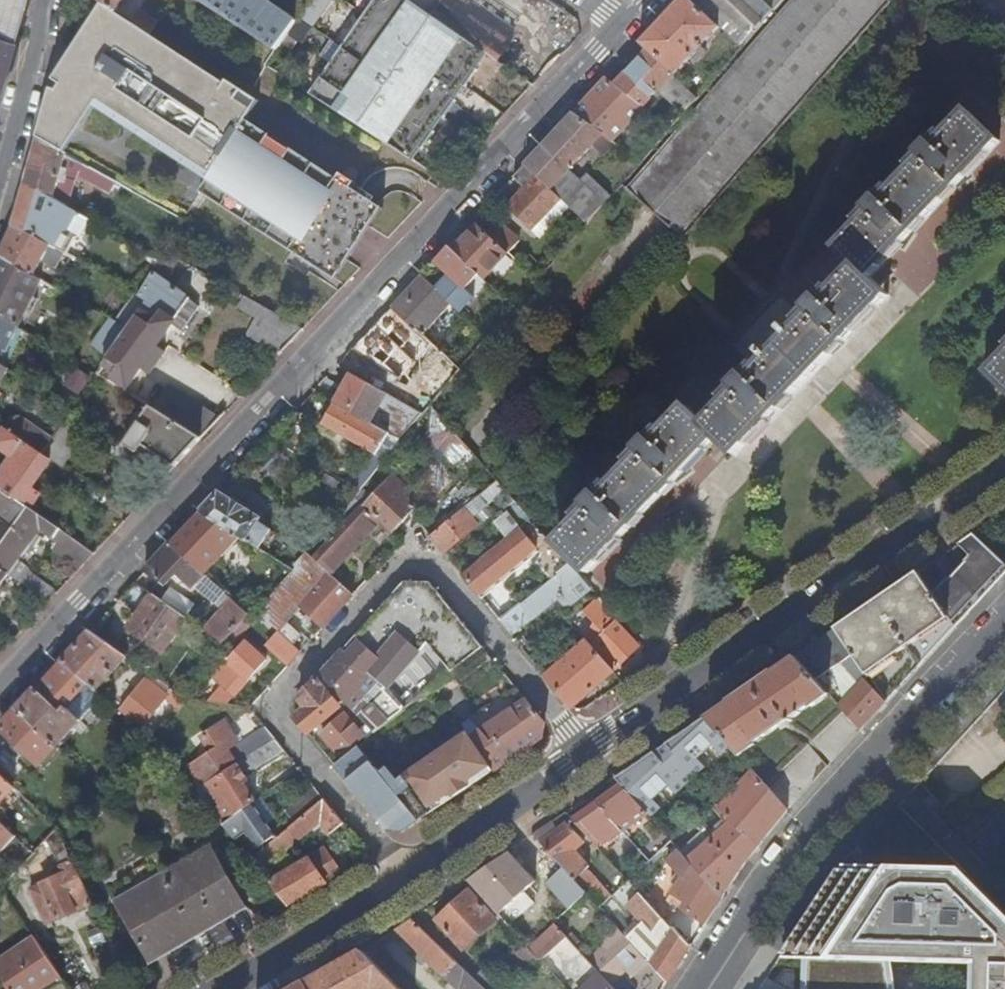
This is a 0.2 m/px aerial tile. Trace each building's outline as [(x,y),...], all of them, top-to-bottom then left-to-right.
[(4,7),(0,5),(0,45),(11,48),(26,0),(6,0),(4,7)] [(103,5),(116,13),(124,0),(96,0),(103,5)] [(276,51),(297,21),(266,0),(197,0),(276,51)] [(412,160),(486,53),(432,16),(409,0),(377,0),(310,96),(412,160)] [(432,16),(442,0),(409,0),(432,16)] [(533,85),(541,77),(505,52),(516,35),(467,0),(442,0),(432,16),(486,53),(533,85)] [(888,0),(791,0),(627,189),(685,239),(891,3),(888,0)] [(690,0),(681,0),(641,42),(651,51),(677,76),(699,52),(704,56),(708,52),(703,47),(720,28),(690,0)] [(720,28),(742,49),(776,10),(765,0),(690,0),(720,28)] [(776,10),(784,0),(765,0),(776,10)] [(116,13),(103,5),(54,81),(61,86),(57,92),(51,90),(42,121),(37,139),(65,154),(75,133),(89,105),(129,130),(178,160),(205,177),(208,179),(202,192),(337,280),(384,208),(366,197),(352,189),(356,183),(341,174),(338,179),(246,122),(259,103),(227,82),(225,86),(149,36),(148,35),(141,30),(116,13)] [(11,48),(0,45),(0,88),(11,48)] [(677,76),(651,51),(617,87),(644,108),(660,91),(686,114),(700,97),(677,76)] [(617,87),(607,79),(574,114),(604,134),(618,144),(620,141),(617,138),(645,109),(644,108),(617,87)] [(870,278),(1000,143),(968,113),(936,147),(931,143),(920,154),(924,159),(883,202),(879,198),(868,210),(872,214),(840,249),(859,267),(839,289),(836,287),(823,300),(821,298),(810,309),(815,314),(796,334),(789,328),(785,331),(792,338),(774,357),(767,350),(764,354),(771,361),(752,380),(747,376),(736,387),(738,389),(726,403),(728,405),(708,427),(688,408),(655,442),(650,438),(639,450),(644,454),(603,497),(598,493),(588,504),(592,508),(559,543),(590,573),(719,438),(739,456),(890,298),(870,278)] [(604,134),(574,114),(525,167),(561,201),(568,208),(587,226),(613,197),(589,174),(581,181),(570,171),(604,134)] [(37,139),(24,183),(75,211),(78,205),(70,200),(75,186),(72,185),(74,177),(66,175),(67,170),(63,168),(65,160),(67,155),(65,154),(37,139)] [(67,155),(65,160),(80,172),(84,164),(67,155)] [(117,191),(120,184),(84,164),(80,172),(98,183),(99,181),(117,191)] [(561,201),(525,167),(514,178),(526,188),(508,208),(532,231),(561,201)] [(24,183),(12,224),(64,253),(68,255),(77,240),(82,239),(92,220),(75,211),(24,183)] [(561,201),(532,231),(539,238),(568,208),(561,201)] [(487,233),(508,254),(509,255),(520,242),(498,221),(487,233)] [(0,253),(0,258),(34,277),(43,263),(55,269),(64,253),(12,224),(0,253)] [(481,228),(477,224),(466,236),(470,239),(481,228)] [(466,236),(453,250),(480,275),(485,280),(508,254),(487,233),(481,228),(470,239),(466,236)] [(453,250),(449,246),(434,262),(449,275),(436,289),(451,304),(461,313),(476,298),(467,290),(480,275),(453,250)] [(106,363),(111,367),(114,363),(120,367),(117,371),(114,377),(129,387),(143,367),(152,373),(167,351),(159,345),(192,297),(167,280),(180,260),(167,252),(165,252),(162,258),(141,295),(150,300),(130,330),(110,358),(106,363)] [(20,328),(28,313),(32,315),(35,309),(42,313),(49,300),(37,294),(42,282),(34,277),(0,258),(0,315),(20,328)] [(436,289),(421,276),(392,306),(393,307),(400,314),(423,336),(451,304),(436,289)] [(117,323),(130,330),(150,300),(141,295),(137,293),(117,323)] [(247,336),(280,354),(304,329),(263,306),(247,336)] [(423,336),(400,314),(386,329),(428,368),(434,362),(453,380),(460,372),(423,336)] [(2,365),(20,328),(0,315),(0,364),(2,365)] [(483,334),(489,339),(505,321),(499,315),(483,334)] [(92,347),(110,358),(130,330),(117,323),(110,319),(92,347)] [(2,365),(5,367),(7,368),(25,330),(20,328),(2,365)] [(986,372),(1004,390),(1004,352),(986,372)] [(100,375),(109,381),(111,367),(106,363),(99,374),(100,375)] [(114,363),(111,367),(117,371),(120,367),(114,363)] [(387,393),(355,375),(337,405),(375,426),(378,422),(373,419),(387,393)] [(231,391),(239,399),(245,393),(235,384),(233,386),(231,391)] [(151,406),(203,437),(221,418),(169,386),(162,398),(157,395),(151,406)] [(144,445),(175,467),(203,437),(151,406),(148,404),(146,408),(148,410),(126,444),(139,452),(144,445)] [(337,405),(336,404),(325,425),(378,454),(389,434),(375,426),(337,405)] [(63,467),(82,437),(64,424),(43,455),(52,460),(63,467)] [(32,511),(42,496),(32,489),(52,460),(43,455),(0,426),(0,435),(1,435),(0,437),(0,449),(12,457),(0,474),(0,489),(30,509),(32,511)] [(366,467),(352,484),(361,490),(386,459),(378,454),(366,467)] [(381,522),(393,534),(418,508),(405,495),(409,491),(395,477),(366,508),(381,522)] [(30,509),(0,489),(0,513),(13,522),(0,540),(0,551),(30,509)] [(235,503),(219,493),(201,512),(259,549),(265,552),(269,545),(263,542),(271,529),(263,524),(266,520),(262,517),(260,519),(235,503)] [(362,505),(354,498),(335,521),(342,527),(362,505)] [(314,558),(332,575),(381,522),(366,508),(362,505),(342,527),(314,558)] [(510,540),(533,520),(520,506),(497,525),(510,540)] [(81,568),(94,554),(32,511),(30,509),(0,551),(0,568),(10,575),(19,562),(41,531),(53,539),(53,540),(57,543),(53,548),(81,568)] [(432,537),(446,554),(479,527),(465,510),(432,537)] [(259,549),(201,512),(173,543),(195,563),(207,573),(232,545),(253,558),(259,549)] [(559,575),(572,565),(533,520),(510,540),(465,577),(477,592),(482,598),(535,552),(540,547),(544,552),(539,567),(551,580),(559,575)] [(1001,579),(1004,575),(1004,564),(974,535),(957,546),(970,558),(965,563),(973,569),(957,587),(949,580),(935,596),(957,628),(1001,579)] [(195,563),(173,543),(147,571),(168,585),(187,564),(190,567),(195,563)] [(309,553),(294,570),(279,588),(259,612),(281,631),(303,651),(312,641),(290,621),(302,607),(325,627),(354,595),(332,575),(314,558),(309,553)] [(14,578),(22,583),(29,572),(31,570),(19,562),(10,575),(14,578)] [(569,610),(594,589),(572,565),(559,575),(560,576),(524,607),(522,604),(501,622),(513,637),(560,599),(569,610)] [(7,578),(12,581),(14,578),(10,575),(0,568),(0,588),(7,578)] [(22,583),(49,602),(58,592),(29,572),(22,583)] [(225,590),(207,573),(197,583),(216,599),(225,590)] [(857,615),(837,629),(854,654),(870,677),(888,703),(922,665),(957,628),(935,596),(919,573),(899,586),(878,601),(857,615)] [(354,712),(376,735),(415,704),(452,675),(486,648),(432,583),(406,582),(359,635),(321,677),(354,712)] [(189,618),(153,594),(132,623),(135,625),(132,629),(165,652),(189,618)] [(617,624),(621,620),(601,597),(584,613),(595,624),(594,631),(587,638),(616,670),(639,648),(617,624)] [(234,598),(206,630),(225,643),(251,613),(234,598)] [(837,629),(795,658),(817,682),(854,654),(837,629)] [(127,656),(91,631),(63,661),(90,683),(97,689),(127,656)] [(303,651),(281,631),(270,645),(291,664),(303,651)] [(224,687),(211,702),(227,705),(267,660),(246,642),(229,661),(227,660),(212,676),(224,687)] [(547,678),(573,709),(613,673),(588,643),(574,654),(578,657),(564,669),(561,666),(547,678)] [(574,654),(561,666),(564,669),(578,657),(574,654)] [(795,658),(707,718),(730,742),(732,745),(742,756),(758,746),(756,744),(784,724),(811,706),(813,707),(830,696),(817,682),(795,658)] [(90,683),(63,661),(18,708),(58,745),(81,720),(68,707),(90,683)] [(856,691),(867,680),(862,676),(860,675),(850,685),(856,691)] [(164,700),(167,695),(147,679),(144,683),(164,700)] [(308,709),(297,718),(310,734),(341,709),(319,679),(300,700),(308,709)] [(888,703),(867,680),(856,691),(840,708),(844,712),(862,731),(888,703)] [(144,683),(122,711),(142,727),(164,700),(144,683)] [(188,699),(170,687),(167,695),(182,706),(188,699)] [(838,694),(833,699),(837,704),(842,698),(838,694)] [(487,726),(511,761),(544,738),(546,723),(527,699),(487,726)] [(58,745),(18,708),(1,726),(41,763),(58,745)] [(832,764),(862,731),(844,712),(813,743),(832,764)] [(343,758),(365,738),(345,716),(323,736),(343,758)] [(730,742),(707,718),(617,780),(623,787),(649,815),(653,819),(663,809),(655,801),(669,787),(678,796),(707,769),(699,759),(714,746),(722,755),(732,745),(730,742)] [(267,728),(241,745),(226,722),(203,739),(212,754),(189,768),(202,787),(211,782),(277,740),(267,728)] [(405,776),(414,788),(432,814),(495,771),(466,731),(442,749),(446,754),(434,762),(431,758),(405,776)] [(286,752),(277,740),(211,782),(222,798),(218,801),(222,806),(216,811),(225,825),(255,803),(257,801),(245,784),(249,781),(244,773),(255,772),(286,752)] [(789,810),(828,768),(809,747),(768,787),(789,810)] [(401,797),(361,748),(337,767),(390,832),(404,834),(432,814),(414,788),(401,797)] [(753,771),(721,808),(732,821),(728,824),(689,859),(724,897),(744,868),(789,810),(768,787),(753,771)] [(0,773),(0,802),(14,786),(0,773)] [(211,782),(202,787),(200,789),(216,811),(222,806),(218,801),(222,798),(211,782)] [(623,787),(599,804),(625,832),(649,815),(623,787)] [(302,818),(325,800),(315,788),(293,807),(302,818)] [(279,817),(264,796),(257,801),(255,803),(270,825),(279,817)] [(332,835),(345,824),(325,800),(302,818),(253,859),(262,871),(323,824),(332,835)] [(225,825),(235,837),(247,828),(256,840),(247,846),(253,855),(262,848),(261,847),(278,834),(270,825),(255,803),(225,825)] [(599,804),(576,820),(597,844),(601,848),(625,832),(599,804)] [(732,821),(721,808),(718,812),(728,824),(732,821)] [(2,850),(15,836),(0,822),(0,849),(2,850)] [(554,823),(534,836),(542,844),(561,830),(554,823)] [(561,830),(542,844),(564,868),(576,881),(591,868),(576,851),(586,843),(569,825),(561,830)] [(93,904),(58,828),(48,839),(55,855),(57,855),(65,874),(31,889),(49,929),(54,927),(53,922),(93,904)] [(601,848),(597,844),(593,848),(596,852),(601,848)] [(247,910),(211,847),(117,901),(153,964),(247,910)] [(271,882),(290,906),(338,878),(344,874),(326,848),(271,882)] [(707,924),(724,897),(689,859),(681,850),(670,861),(679,872),(687,878),(677,894),(696,907),(692,914),(707,924)] [(498,861),(469,881),(508,924),(534,901),(537,904),(542,899),(530,886),(525,890),(498,861)] [(961,870),(844,866),(844,868),(846,868),(846,871),(838,870),(782,955),(786,955),(786,958),(784,958),(784,960),(803,960),(802,988),(896,988),(892,963),(977,965),(976,988),(1004,988),(1004,913),(961,870)] [(576,881),(564,868),(549,882),(573,908),(588,894),(576,881)] [(465,949),(496,919),(470,891),(438,921),(465,949)] [(652,905),(642,894),(630,904),(655,932),(657,928),(664,917),(652,905)] [(652,905),(664,917),(670,925),(677,913),(660,894),(652,905)] [(669,938),(675,929),(670,925),(664,917),(657,928),(669,938)] [(413,919),(396,930),(446,977),(451,971),(459,963),(413,919)] [(556,924),(559,927),(560,929),(564,924),(561,920),(556,924)] [(559,927),(532,951),(541,961),(567,937),(560,929),(559,927)] [(669,982),(691,947),(675,929),(669,938),(664,944),(660,942),(657,946),(661,949),(652,964),(669,982)] [(610,984),(611,985),(626,973),(641,988),(640,988),(664,988),(669,982),(652,964),(623,933),(590,963),(610,984)] [(9,988),(53,988),(66,981),(37,940),(0,963),(0,970),(9,988)] [(307,983),(310,988),(400,988),(362,951),(307,983)] [(459,963),(451,971),(460,979),(468,971),(459,963)]
